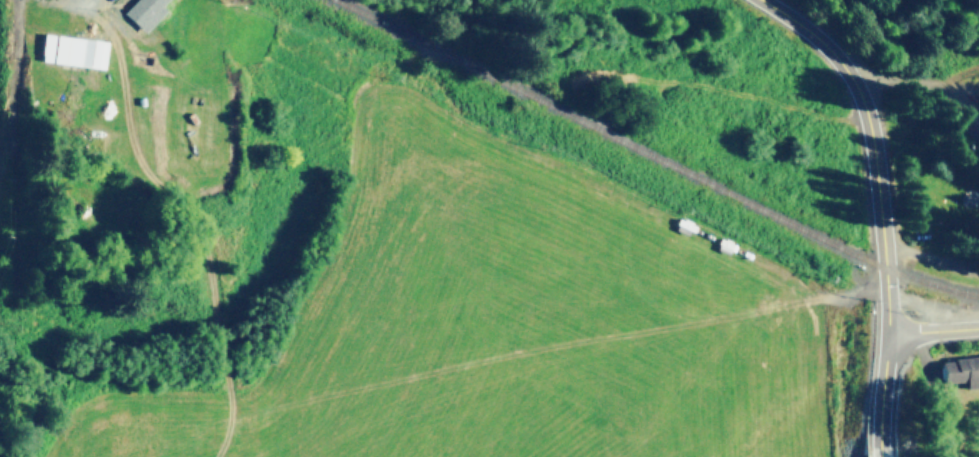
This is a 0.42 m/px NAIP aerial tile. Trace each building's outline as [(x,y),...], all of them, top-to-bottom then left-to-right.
[(141,31),(162,9),(158,5),(163,0),(133,0),(121,12),(141,31)] [(101,68),(105,41),(41,32),(37,59),(101,68)] [(978,386),(978,356),(937,358),(938,382),(960,381),(961,387),(978,386)]
